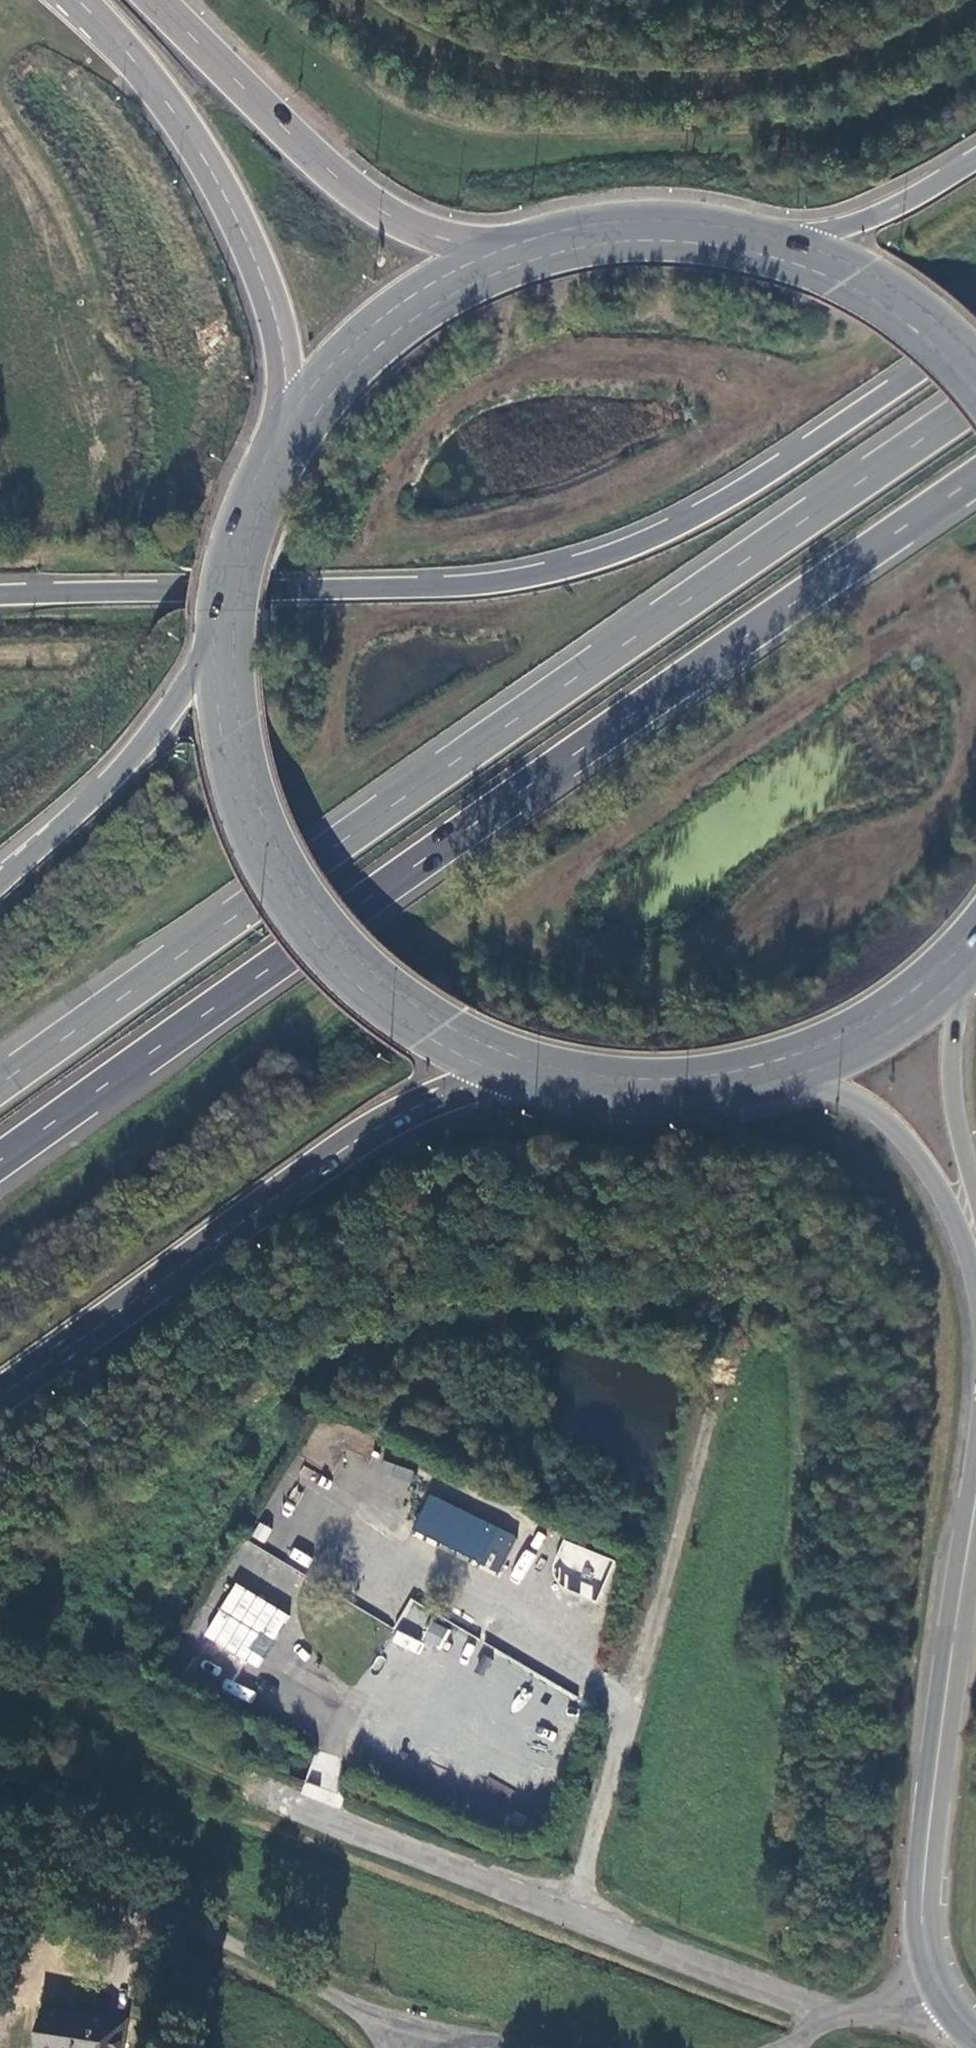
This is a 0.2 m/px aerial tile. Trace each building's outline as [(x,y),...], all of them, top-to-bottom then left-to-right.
[(490,1527),(429,1500),(414,1533),(475,1560),(490,1527)] [(549,1587),(600,1598),(610,1554),(559,1543),(549,1587)] [(438,1645),(445,1628),(431,1622),(424,1639),(438,1645)] [(40,2002),(34,2047),(117,2047),(122,2013),(40,2002)]
